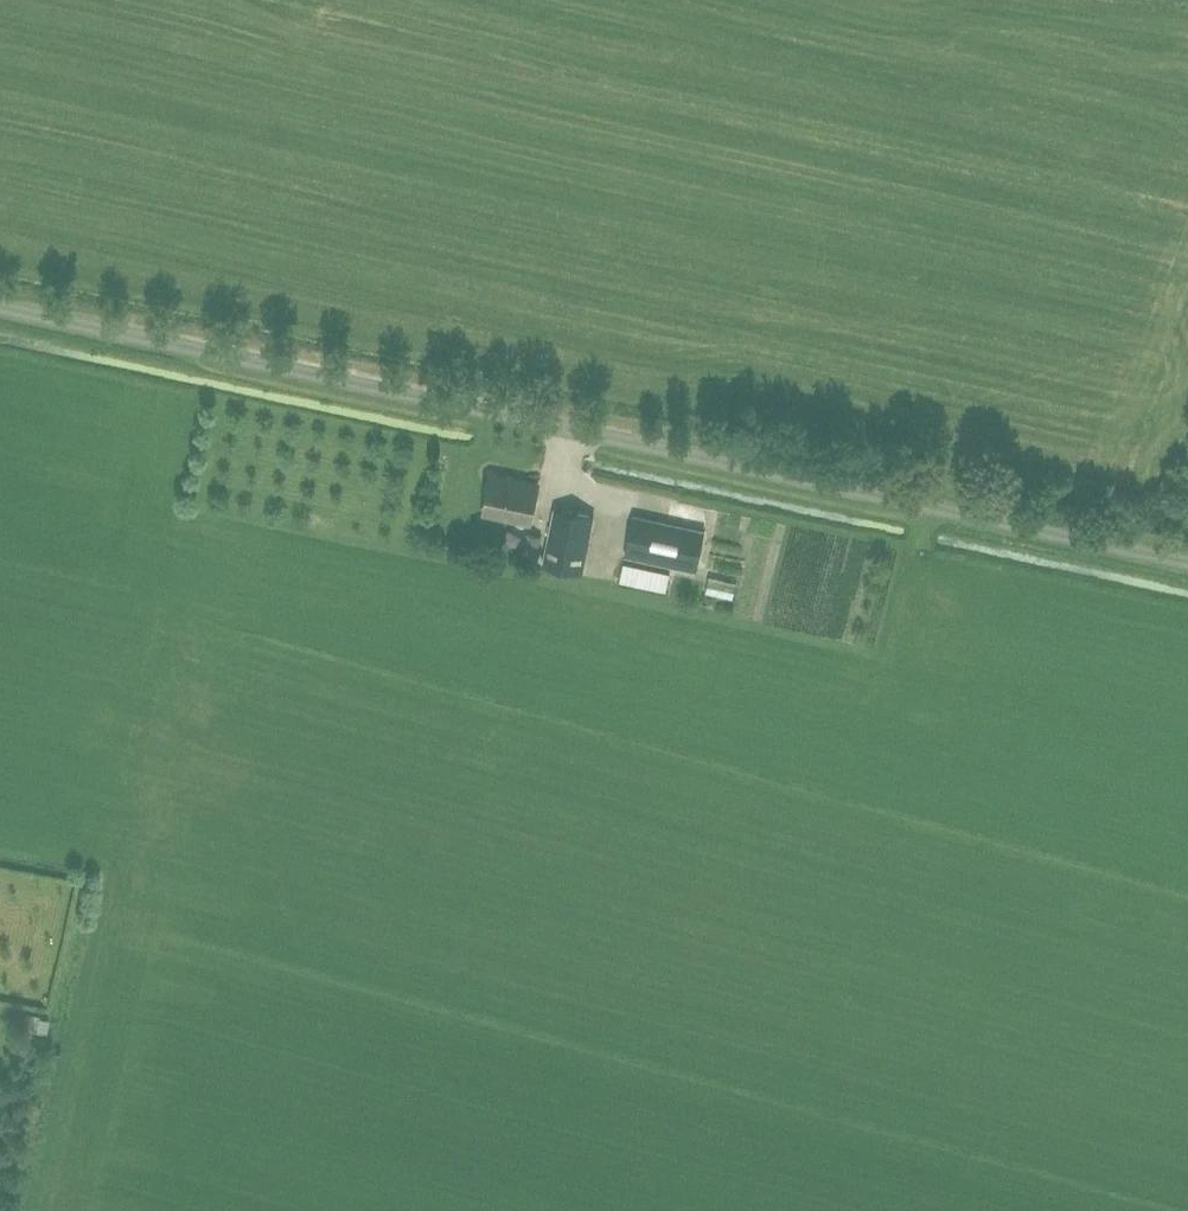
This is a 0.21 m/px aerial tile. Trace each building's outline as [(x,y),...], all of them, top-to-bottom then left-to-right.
[(529,522),(537,483),(491,473),(483,513),(529,522)] [(582,573),(595,513),(556,504),(543,565),(582,573)] [(696,571),(706,529),(633,514),(625,556),(696,571)] [(671,591),(674,569),(627,559),(622,582),(671,591)]
